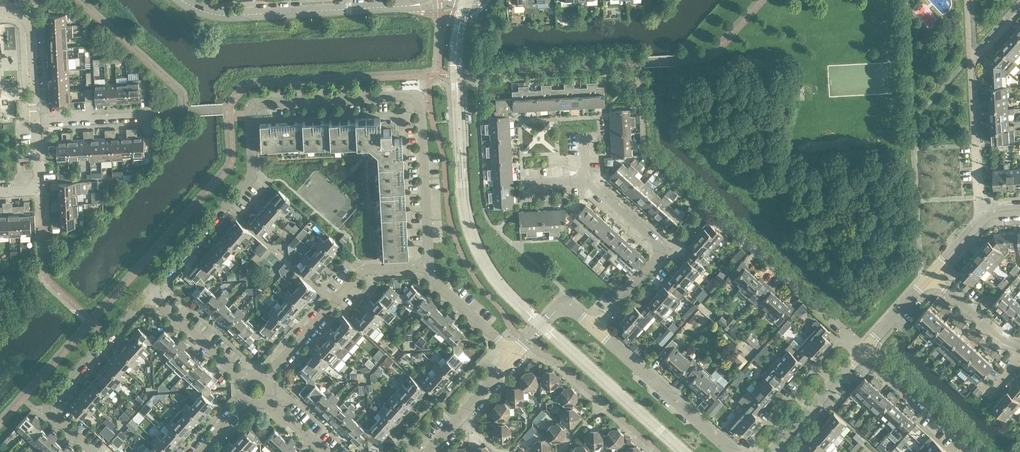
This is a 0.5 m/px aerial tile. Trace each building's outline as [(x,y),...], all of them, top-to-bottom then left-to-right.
[(531,0),(513,0),(513,2),(524,2),(525,12),(532,11),(531,0)] [(532,11),(538,11),(538,1),(549,0),(531,0),(532,11)] [(46,23),(46,26),(66,25),(65,14),(49,15),(50,22),(46,23)] [(66,25),(46,26),(46,37),(67,36),(66,25)] [(1015,32),(1008,40),(1019,52),(1019,37),(1015,32)] [(67,36),(46,37),(47,48),(67,47),(67,36)] [(1008,40),(1000,49),(1014,61),(1019,54),(1019,52),(1008,40)] [(67,47),(47,48),(48,59),(68,58),(67,47)] [(1014,61),(1000,49),(993,57),(1010,71),(1017,63),(1014,61)] [(1010,71),(993,57),(988,63),(989,88),(1002,87),(1002,86),(1002,76),(1006,76),(1010,71)] [(68,58),(48,59),(48,69),(68,68),(68,58)] [(68,68),(48,69),(48,73),(53,73),(53,80),(69,79),(68,68)] [(138,81),(127,82),(128,102),(140,102),(139,97),(146,96),(145,78),(138,78),(138,81)] [(69,79),(53,80),(53,87),(49,87),(49,91),(70,90),(69,79)] [(597,81),(592,82),(593,106),(605,106),(604,86),(597,86),(597,81)] [(116,82),(106,83),(107,103),(118,103),(116,82)] [(127,82),(116,82),(118,103),(128,102),(127,82)] [(587,87),(580,87),(582,107),(593,106),(592,82),(587,82),(587,87)] [(106,83),(94,84),(95,104),(107,103),(106,83)] [(564,88),(558,88),(559,108),(570,108),(569,83),(564,83),(564,88)] [(574,83),(569,83),(570,108),(582,107),(580,87),(574,87),(574,83)] [(541,89),(535,90),(536,110),(547,109),(546,84),(541,84),(541,89)] [(551,84),(546,84),(547,109),(559,108),(558,88),(551,89),(551,84)] [(1002,87),(989,88),(990,98),(1007,97),(1007,88),(1011,88),(1010,84),(1003,85),(1003,86),(1002,86),(1002,87)] [(518,90),(512,91),(512,98),(513,111),(525,110),(523,85),(518,86),(518,90)] [(528,85),(523,85),(525,110),(536,110),(535,90),(529,90),(528,85)] [(70,90),(49,91),(50,102),(70,101),(70,90)] [(1007,97),(990,98),(990,109),(1008,108),(1007,97)] [(496,99),(496,116),(509,115),(509,111),(513,111),(512,98),(496,99)] [(1008,108),(990,109),(991,120),(1009,119),(1008,114),(1014,113),(1014,108),(1008,108)] [(629,109),(610,110),(610,122),(635,121),(635,116),(630,116),(629,109)] [(496,116),(489,116),(489,123),(484,123),(485,128),(509,127),(509,115),(496,116)] [(289,147),(357,144),(357,147),(368,147),(374,152),(375,163),(378,163),(382,231),(378,231),(380,259),(408,257),(407,230),(403,230),(400,162),(403,162),(402,136),(399,137),(399,132),(385,120),(380,120),(380,117),(355,119),(355,122),(287,126),(287,122),(260,124),(261,152),(289,151),(289,147)] [(1009,119),(991,120),(991,131),(1009,130),(1015,130),(1015,124),(1009,125),(1009,119)] [(635,121),(610,122),(611,133),(631,132),(630,126),(635,126),(635,121)] [(509,127),(485,128),(485,133),(490,133),(490,139),(510,138),(509,127)] [(127,136),(121,137),(122,155),(133,154),(132,128),(126,128),(127,136)] [(137,128),(132,128),(133,154),(133,158),(144,158),(144,151),(151,151),(150,137),(143,137),(143,135),(137,136),(137,128)] [(105,138),(100,138),(101,160),(112,159),(110,129),(105,130),(105,138)] [(122,155),(121,137),(116,137),(115,129),(110,129),(112,159),(123,159),(122,155)] [(84,139),(78,139),(79,157),(89,156),(89,161),(90,161),(88,130),(83,131),(84,139)] [(94,130),(88,130),(90,161),(101,160),(100,138),(94,138),(94,130)] [(1009,130),(991,131),(992,142),(1010,141),(1009,130)] [(72,131),(67,132),(69,162),(69,158),(79,157),(78,139),(72,139),(72,131)] [(62,140),(56,140),(57,162),(69,162),(67,132),(62,132),(62,140)] [(631,132),(611,133),(611,145),(636,143),(636,138),(631,139),(631,132)] [(510,138),(490,139),(490,146),(486,146),(486,151),(511,150),(510,138)] [(636,143),(611,145),(612,156),(632,155),(632,149),(636,148),(636,143)] [(511,150),(486,151),(486,156),(491,156),(491,162),(511,161),(511,150)] [(511,161),(491,162),(492,169),(487,169),(487,174),(512,173),(511,161)] [(609,178),(618,185),(637,163),(636,162),(632,165),(630,164),(627,167),(622,163),(609,178)] [(1004,162),(1005,169),(1006,187),(1016,186),(1015,169),(1010,169),(1010,162),(1004,162)] [(637,163),(618,185),(626,193),(639,178),(635,174),(638,170),(636,169),(639,165),(637,163)] [(1005,169),(993,170),(994,188),(1006,187),(1005,169)] [(512,173),(487,174),(487,179),(492,179),(493,185),(513,184),(512,173)] [(639,178),(626,193),(635,201),(651,182),(647,179),(644,182),(639,178)] [(655,178),(651,182),(635,201),(643,208),(656,193),(652,189),(655,186),(653,184),(657,180),(655,178)] [(80,181),(50,183),(51,189),(59,188),(59,194),(81,193),(80,181)] [(513,184),(493,185),(493,191),(488,192),(488,197),(513,195),(513,184)] [(278,189),(270,198),(287,213),(290,209),(286,206),(290,201),(278,189)] [(81,193),(59,194),(59,199),(51,200),(52,205),(82,203),(78,203),(77,193),(81,193)] [(656,193),(643,208),(652,216),(668,197),(664,194),(661,198),(656,193)] [(669,197),(668,197),(652,216),(660,224),(673,209),(669,204),(672,201),(670,199),(673,196),(671,194),(669,197)] [(513,195),(488,197),(489,202),(493,202),(494,208),(514,207),(513,195)] [(287,213),(270,198),(263,206),(275,217),(280,212),(284,216),(287,213)] [(82,203),(52,205),(52,210),(60,210),(60,215),(82,214),(82,203)] [(586,204),(583,207),(582,206),(578,206),(577,208),(577,211),(579,212),(572,219),(577,224),(574,227),(578,231),(594,212),(586,204)] [(14,214),(8,214),(9,236),(20,236),(18,205),(13,206),(14,214)] [(24,205),(18,205),(20,236),(31,235),(30,213),(24,213),(24,205)] [(688,214),(693,208),(689,205),(684,210),(688,214)] [(0,206),(0,237),(9,236),(8,214),(2,214),(2,206),(0,206)] [(275,217),(263,206),(256,214),(272,229),(275,225),(271,222),(275,217)] [(565,209),(553,210),(555,234),(559,234),(559,229),(566,229),(565,209)] [(673,209),(660,224),(669,231),(685,213),(681,209),(678,213),(673,209)] [(542,210),(530,211),(532,240),(536,240),(536,235),(537,235),(536,230),(543,230),(542,210)] [(553,210),(542,210),(543,230),(549,230),(549,235),(555,234),(553,210)] [(530,211),(519,211),(520,231),(526,231),(527,236),(528,240),(532,240),(530,211)] [(594,212),(578,231),(582,234),(585,231),(590,235),(603,220),(594,212)] [(82,214),(60,215),(61,221),(53,221),(53,227),(83,225),(82,214)] [(272,229),(256,214),(248,222),(261,233),(265,228),(269,232),(272,229)] [(252,234),(236,219),(228,227),(241,239),(245,234),(249,238),(252,234)] [(603,220),(590,235),(594,239),(591,243),(595,246),(611,228),(603,220)] [(723,236),(713,227),(707,221),(702,226),(704,227),(696,236),(711,249),(723,236)] [(301,238),(308,229),(303,225),(286,247),(296,255),(306,242),(301,238)] [(241,239),(228,227),(221,236),(238,250),(241,247),(237,243),(241,239)] [(611,228),(595,246),(599,249),(602,246),(607,250),(620,235),(611,228)] [(994,234),(989,240),(1005,255),(1009,250),(1009,246),(1019,246),(1019,232),(994,234)] [(344,244),(349,238),(344,233),(339,239),(344,244)] [(320,237),(317,240),(334,255),(341,247),(329,235),(324,240),(320,237)] [(620,235),(607,250),(611,254),(608,258),(612,261),(628,243),(620,235)] [(238,250),(221,236),(214,244),(230,258),(238,250)] [(711,249),(696,236),(689,244),(693,248),(689,253),(707,268),(705,266),(709,261),(704,257),(711,249)] [(334,255),(317,240),(310,248),(327,263),(334,255)] [(1005,255),(989,240),(981,248),(999,264),(1006,256),(1005,255)] [(261,241),(255,249),(261,254),(268,246),(261,241)] [(628,243),(612,261),(616,264),(619,261),(624,265),(637,250),(628,243)] [(230,258),(214,244),(207,252),(223,267),(230,258)] [(740,257),(745,252),(740,247),(735,253),(740,257)] [(327,263),(310,248),(303,256),(319,271),(327,263)] [(999,264),(981,248),(974,256),(988,268),(992,272),(999,264)] [(637,250),(624,265),(628,269),(625,273),(629,277),(646,258),(637,250)] [(580,255),(584,258),(588,262),(591,258),(587,255),(588,254),(584,251),(580,255)] [(223,267),(207,252),(199,260),(212,271),(216,266),(220,270),(223,267)] [(707,268),(689,253),(684,258),(686,260),(679,267),(695,281),(696,280),(693,278),(699,271),(702,274),(707,268)] [(319,271),(303,256),(300,260),(304,263),(299,268),(312,279),(319,271)] [(988,268),(974,256),(967,264),(980,276),(988,268)] [(212,271),(199,260),(192,268),(200,275),(196,280),(196,283),(205,282),(204,279),(212,271)] [(747,266),(741,261),(726,278),(731,283),(734,280),(740,286),(738,289),(739,290),(753,274),(745,267),(747,266)] [(600,274),(602,271),(600,269),(599,270),(597,269),(599,268),(594,264),(592,266),(600,274)] [(980,276),(967,264),(959,273),(973,285),(980,276)] [(695,281),(679,267),(673,275),(671,273),(666,279),(683,294),(688,289),(685,287),(691,280),(694,283),(695,281)] [(600,275),(605,279),(609,274),(604,270),(600,275)] [(761,281),(753,274),(739,290),(740,291),(743,288),(749,294),(747,297),(752,301),(768,284),(762,279),(761,281)] [(280,276),(275,281),(278,284),(283,279),(280,276)] [(316,291),(299,276),(296,280),(300,284),(296,288),(309,300),(316,291)] [(617,288),(622,283),(614,277),(610,282),(617,288)] [(683,294),(666,279),(661,284),(663,286),(656,293),(672,307),(673,309),(680,302),(680,298),(683,294)] [(205,282),(196,283),(196,286),(201,290),(194,298),(202,305),(213,293),(205,285),(205,282)] [(773,289),(768,284),(752,301),(757,306),(760,304),(766,309),(764,312),(765,313),(779,298),(771,291),(773,289)] [(309,300),(296,288),(292,293),(288,289),(287,290),(286,288),(283,291),(285,293),(301,308),(309,300)] [(404,293),(401,293),(401,301),(404,301),(413,309),(424,296),(416,289),(408,297),(404,293)] [(386,290),(378,299),(391,310),(398,302),(401,301),(401,293),(398,293),(394,298),(386,290)] [(1005,290),(993,304),(1001,311),(1013,298),(1005,290)] [(213,293),(202,305),(210,313),(225,296),(221,293),(218,297),(213,293)] [(301,308),(285,293),(282,296),(286,300),(281,304),(294,316),(301,308)] [(672,307),(656,293),(649,301),(647,299),(643,305),(660,320),(665,315),(662,312),(668,306),(671,309),(672,307)] [(225,296),(210,313),(218,320),(229,307),(224,303),(228,299),(225,296)] [(429,300),(424,296),(413,309),(421,316),(436,299),(432,296),(429,300)] [(786,304),(779,298),(765,313),(766,314),(769,312),(775,317),(772,320),(778,325),(794,308),(788,303),(786,304)] [(1001,311),(1009,318),(1019,307),(1019,304),(1013,298),(1001,311)] [(391,310),(378,299),(374,303),(370,300),(367,303),(384,318),(391,310)] [(436,299),(421,316),(429,323),(440,311),(435,306),(439,302),(436,299)] [(801,315),(808,305),(802,301),(796,311),(801,315)] [(384,318),(367,303),(364,307),(368,310),(364,315),(376,326),(384,318)] [(294,316),(281,304),(277,309),(273,305),(270,309),(287,324),(294,316)] [(660,320),(643,305),(639,309),(634,305),(627,314),(641,327),(652,314),(660,321),(660,320)] [(229,307),(218,320),(226,327),(241,310),(237,307),(234,311),(229,307)] [(929,307),(917,320),(925,328),(937,314),(929,307)] [(1009,318),(1017,326),(1019,323),(1019,307),(1009,318)] [(287,324),(270,309),(267,312),(271,316),(267,320),(280,332),(287,324)] [(241,310),(226,327),(234,334),(245,322),(241,317),(244,313),(241,310)] [(440,311),(429,323),(437,330),(452,314),(448,311),(445,315),(440,311)] [(690,319),(694,323),(700,316),(695,312),(690,319)] [(452,314),(437,330),(445,338),(456,325),(452,321),(455,317),(452,314)] [(641,327),(627,314),(619,322),(623,326),(619,331),(629,340),(641,327)] [(937,314),(925,328),(933,335),(945,321),(937,314)] [(359,329),(342,315),(339,318),(343,322),(339,327),(351,338),(359,329)] [(376,326),(364,315),(360,320),(356,316),(352,320),(369,335),(376,326)] [(685,320),(680,315),(676,319),(681,324),(685,320)] [(783,332),(792,321),(788,318),(779,329),(783,332)] [(830,332),(820,323),(815,318),(811,323),(816,328),(808,336),(823,349),(831,341),(826,337),(830,332)] [(260,329),(257,329),(257,338),(260,337),(264,333),(272,340),(280,332),(267,320),(260,329)] [(673,320),(658,337),(664,342),(679,326),(673,320)] [(945,321),(933,335),(941,342),(953,329),(945,321)] [(245,322),(234,334),(247,346),(254,338),(257,338),(257,329),(254,329),(245,322)] [(465,333),(456,325),(445,338),(453,345),(453,348),(462,348),(462,345),(457,341),(465,333)] [(351,338),(339,327),(334,331),(330,328),(327,331),(344,346),(351,338)] [(733,327),(729,331),(732,334),(734,336),(738,332),(733,327)] [(150,343),(149,335),(146,335),(138,328),(127,340),(139,352),(147,343),(150,343)] [(945,354),(961,336),(953,329),(941,342),(937,347),(945,354)] [(152,335),(149,335),(150,343),(153,343),(161,351),(172,338),(164,331),(157,339),(152,335)] [(344,346),(327,331),(324,334),(328,338),(324,343),(337,354),(344,346)] [(797,349),(794,346),(796,344),(793,341),(791,343),(790,342),(789,343),(807,358),(811,354),(815,358),(823,349),(808,336),(797,349)] [(953,361),(957,356),(969,343),(961,336),(945,354),(953,361)] [(172,338),(161,351),(169,358),(184,341),(181,338),(177,342),(172,338)] [(672,338),(656,356),(662,361),(663,359),(671,366),(685,350),(684,349),(681,352),(675,346),(677,343),(672,338)] [(757,349),(761,344),(756,339),(752,344),(757,349)] [(139,352),(127,340),(120,349),(136,364),(139,360),(135,356),(139,352)] [(184,341),(169,358),(166,362),(174,369),(177,365),(189,353),(184,348),(187,344),(184,341)] [(337,354),(324,343),(320,347),(316,344),(313,347),(330,362),(337,354)] [(779,354),(778,356),(793,370),(800,362),(802,364),(807,358),(789,343),(785,348),(787,351),(782,357),(779,354)] [(969,343),(957,356),(965,364),(977,350),(969,343)] [(330,362),(313,347),(310,350),(314,354),(310,359),(322,370),(330,362)] [(462,348),(453,348),(454,351),(446,359),(459,371),(466,362),(458,355),(462,351),(462,348)] [(733,358),(738,353),(733,348),(728,354),(733,358)] [(136,364),(120,349),(112,357),(125,368),(129,363),(133,367),(136,364)] [(375,353),(381,358),(384,354),(379,349),(375,353)] [(685,350),(671,366),(679,372),(677,374),(682,379),(698,362),(692,357),(690,360),(684,354),(686,351),(685,350)] [(977,350),(965,364),(973,371),(985,358),(977,350)] [(182,376),(200,356),(197,353),(193,357),(189,353),(177,365),(174,369),(182,376)] [(763,359),(757,354),(754,357),(760,363),(763,359)] [(392,360),(387,355),(382,361),(387,365),(392,360)] [(193,380),(205,367),(200,363),(203,359),(200,356),(182,376),(190,383),(193,380)] [(787,377),(793,370),(778,356),(766,369),(784,384),(788,379),(787,377)] [(125,368),(112,357),(105,365),(122,380),(125,376),(121,373),(125,368)] [(985,358),(973,371),(982,378),(994,365),(985,358)] [(322,370),(310,359),(298,372),(306,379),(306,382),(315,381),(315,378),(322,370)] [(370,368),(374,364),(368,359),(365,363),(370,368)] [(459,371),(446,359),(442,364),(438,361),(435,364),(451,379),(459,371)] [(142,369),(145,366),(140,361),(137,364),(142,369)] [(698,362),(682,379),(688,384),(689,382),(697,389),(711,373),(709,372),(707,375),(701,369),(703,367),(698,362)] [(451,379),(435,364),(432,367),(436,371),(432,376),(444,387),(451,379)] [(122,380),(105,365),(98,373),(111,384),(115,379),(119,383),(122,380)] [(205,367),(193,380),(190,383),(199,390),(202,390),(210,390),(210,387),(206,383),(213,375),(205,367)] [(756,380),(755,382),(770,396),(777,388),(779,390),(784,384),(766,369),(761,374),(764,376),(758,383),(756,380)] [(545,371),(540,376),(540,383),(546,388),(553,387),(556,390),(560,385),(557,382),(557,375),(552,370),(545,371)] [(370,374),(370,375),(370,378),(374,383),(379,377),(373,371),(370,374)] [(524,372),(519,377),(519,384),(525,389),(532,388),(536,383),(540,383),(540,376),(536,376),(531,372),(524,372)] [(111,384),(98,373),(91,381),(107,396),(115,388),(111,384)] [(711,373),(697,389),(705,396),(703,397),(704,398),(697,406),(702,410),(709,402),(724,385),(718,380),(716,383),(710,377),(712,375),(711,373)] [(426,390),(410,375),(407,379),(411,383),(406,387),(419,399),(426,390)] [(444,387),(432,376),(427,380),(423,377),(420,380),(437,395),(444,387)] [(879,387),(882,383),(874,376),(870,380),(879,387)] [(865,378),(853,391),(861,398),(873,385),(865,378)] [(1008,391),(1019,402),(1019,378),(1008,391)] [(107,396),(91,381),(83,389),(96,400),(100,396),(104,399),(107,396)] [(315,381),(306,382),(307,385),(311,389),(304,397),(312,404),(323,392),(315,384),(315,381)] [(748,389),(743,395),(760,410),(765,405),(763,403),(770,396),(755,382),(753,383),(756,385),(751,392),(748,389)] [(505,393),(505,400),(511,404),(518,404),(522,399),(522,392),(525,389),(519,384),(517,387),(510,388),(505,393)] [(563,388),(560,385),(556,390),(559,393),(559,400),(564,404),(571,404),(576,399),(575,392),(570,387),(563,388)] [(873,385),(861,398),(869,405),(881,392),(873,385)] [(978,386),(973,391),(979,396),(983,391),(978,386)] [(419,399),(406,387),(402,392),(398,388),(395,392),(412,407),(419,399)] [(83,389),(76,397),(93,412),(96,409),(92,405),(96,400),(83,389)] [(202,393),(195,401),(207,413),(215,404),(207,397),(211,393),(210,390),(202,390),(202,393)] [(895,401),(898,398),(890,390),(886,394),(895,401)] [(1008,391),(1001,399),(1014,411),(1019,405),(1019,402),(1008,391)] [(323,392),(312,404),(320,412),(335,395),(332,392),(328,396),(323,392)] [(412,407),(395,392),(392,395),(388,399),(392,403),(404,415),(412,407)] [(881,392),(869,405),(877,413),(889,400),(881,392)] [(335,395),(320,412),(328,419),(340,406),(335,402),(339,398),(335,395)] [(756,415),(760,410),(743,395),(739,399),(746,406),(738,414),(753,427),(761,419),(756,415)] [(90,415),(93,412),(76,397),(69,406),(81,417),(86,412),(90,415)] [(1014,411),(1001,399),(993,408),(1006,420),(1014,411)] [(491,415),(497,420),(504,420),(508,414),(508,407),(511,404),(505,400),(503,403),(496,403),(491,408),(491,415)] [(889,400),(877,413),(885,420),(897,407),(889,400)] [(207,413),(195,401),(190,406),(186,403),(183,406),(200,421),(207,413)] [(404,415),(392,403),(388,408),(384,404),(381,408),(397,423),(404,415)] [(571,404),(564,404),(565,409),(560,414),(560,421),(565,425),(572,425),(577,420),(577,413),(571,408),(571,404)] [(717,409),(712,404),(706,411),(711,415),(717,409)] [(911,416),(914,412),(906,405),(903,408),(911,416)] [(200,421),(183,406),(180,409),(184,413),(180,418),(193,429),(200,421)] [(340,406),(328,419),(336,426),(351,409),(348,406),(344,410),(340,406)] [(897,407),(885,420),(894,427),(905,414),(897,407)] [(397,423),(381,408),(378,411),(382,415),(377,419),(390,431),(397,423)] [(351,409),(336,426),(344,433),(356,421),(351,416),(355,412),(351,409)] [(118,417),(119,420),(127,419),(130,416),(124,411),(118,417)] [(132,418),(136,422),(142,416),(137,412),(132,418)] [(167,420),(170,416),(165,412),(162,416),(167,420)] [(847,424),(834,412),(826,421),(839,432),(847,424)] [(745,436),(753,427),(738,414),(727,427),(737,436),(741,432),(745,436)] [(898,439),(914,422),(905,414),(894,427),(889,432),(898,439)] [(16,428),(24,435),(39,418),(36,415),(32,419),(27,415),(16,428)] [(39,418),(24,435),(32,442),(43,430),(39,425),(42,421),(39,418)] [(116,431),(112,428),(116,423),(110,418),(99,429),(109,438),(116,431)] [(193,429),(180,418),(176,422),(172,419),(169,422),(185,437),(193,429)] [(858,426),(862,421),(859,418),(854,423),(858,426)] [(390,431),(377,419),(370,428),(367,428),(367,437),(370,436),(375,432),(383,439),(390,431)] [(504,420),(497,420),(497,424),(492,429),(493,436),(498,441),(505,440),(510,435),(509,428),(504,423),(504,420)] [(356,421),(344,433),(353,441),(357,445),(364,437),(367,437),(367,428),(364,428),(356,421)] [(546,429),(546,436),(551,441),(558,441),(563,435),(563,428),(565,425),(560,421),(557,424),(550,424),(546,429)] [(839,432),(826,421),(819,429),(832,440),(839,432)] [(185,437),(169,422),(166,425),(170,429),(166,434),(178,445),(185,437)] [(529,439),(537,428),(532,424),(524,435),(529,439)] [(249,427),(245,431),(237,440),(250,451),(257,443),(263,442),(272,450),(283,437),(274,430),(267,438),(263,434),(257,434),(249,427)] [(611,429),(605,435),(605,441),(611,446),(618,446),(621,448),(625,443),(622,441),(622,433),(617,429),(611,429)] [(832,440),(819,429),(812,437),(825,448),(832,440)] [(43,430),(32,442),(40,449),(55,433),(52,430),(48,434),(43,430)] [(584,436),(585,443),(590,447),(597,447),(601,442),(605,441),(605,435),(601,435),(596,430),(589,430),(584,436)] [(40,449),(43,451),(52,451),(59,444),(55,440),(58,436),(55,433),(40,449)] [(166,434),(161,438),(157,435),(154,438),(170,451),(172,451),(178,445),(166,434)] [(859,434),(856,438),(858,439),(858,441),(854,446),(857,449),(865,440),(859,434)] [(117,447),(122,441),(116,435),(111,442),(117,447)] [(551,441),(546,436),(544,439),(537,440),(532,445),(532,451),(548,451),(549,451),(549,444),(551,441)] [(272,450),(274,451),(284,451),(294,441),(291,438),(287,442),(283,437),(272,450)] [(381,443),(387,451),(389,451),(397,447),(390,437),(381,443)] [(812,437),(804,445),(813,451),(821,451),(825,448),(812,437)] [(154,438),(151,441),(155,445),(151,450),(154,451),(170,451),(154,438)] [(237,440),(233,444),(229,441),(226,444),(235,451),(249,451),(250,451),(237,440)] [(927,448),(931,451),(946,451),(947,451),(934,440),(927,448)] [(299,451),(294,448),(298,444),(294,441),(284,451),(299,451)] [(878,446),(885,451),(888,447),(881,442),(878,446)] [(571,451),(587,451),(587,450),(590,447),(585,443),(583,445),(576,446),(571,451)] [(625,443),(621,448),(624,451),(641,451),(641,450),(635,446),(628,446),(625,443)] [(52,451),(67,451),(71,447),(68,444),(64,448),(59,444),(52,451)]
